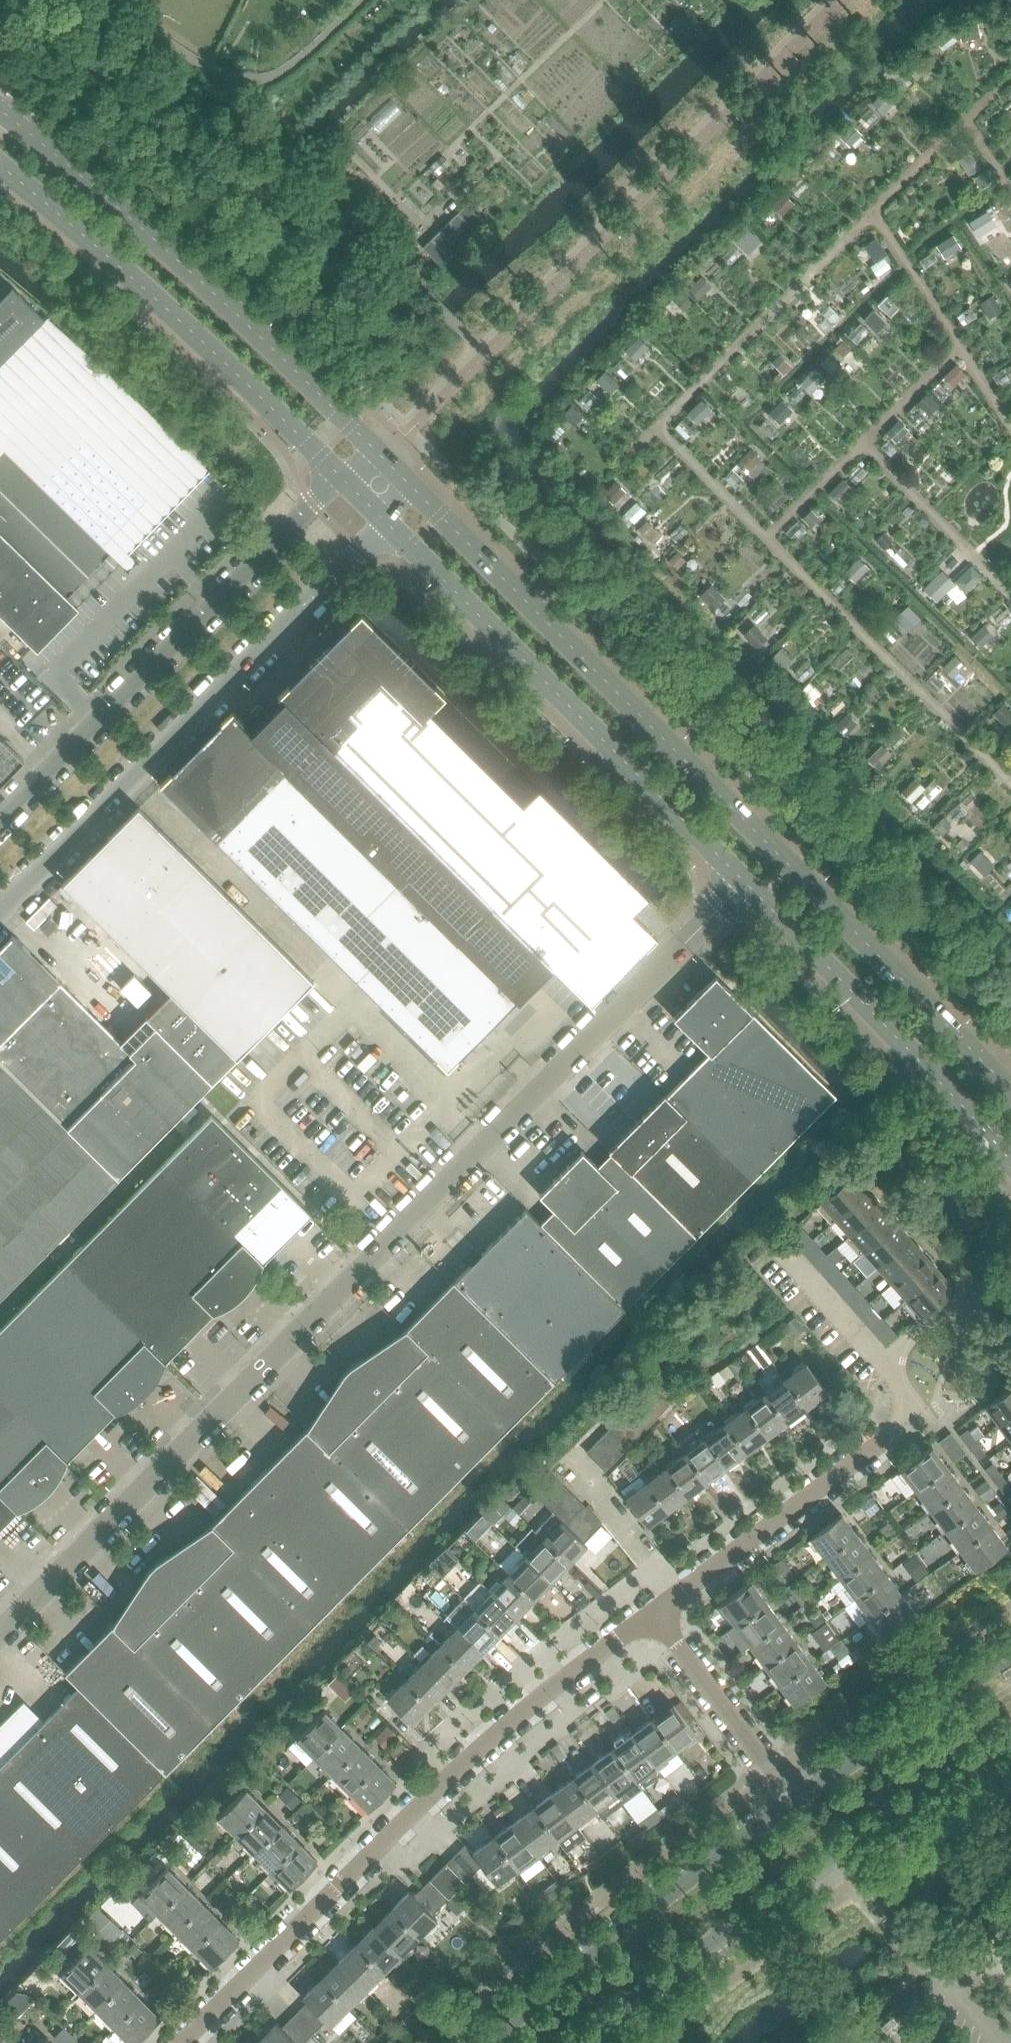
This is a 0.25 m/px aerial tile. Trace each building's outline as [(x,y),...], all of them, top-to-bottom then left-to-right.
[(976,23),(958,27),(962,40),(979,35),(976,23)] [(917,59),(907,69),(916,78),(926,68),(917,59)] [(886,91),(873,104),(880,111),(893,98),(886,91)] [(851,126),(840,137),(842,139),(849,145),(860,134),(851,126)] [(969,153),(959,159),(969,174),(979,168),(969,153)] [(783,194),(771,206),(781,215),(792,203),(783,194)] [(441,266),(484,222),(466,204),(423,247),(441,266)] [(987,213),(972,223),(978,234),(994,224),(987,213)] [(747,230),(736,241),(748,252),(759,241),(747,230)] [(952,236),(937,245),(944,256),(959,247),(952,236)] [(875,239),(865,246),(876,261),(886,254),(875,239)] [(700,277),(689,288),(699,297),(710,286),(700,277)] [(44,319),(13,287),(0,300),(0,364),(45,319),(44,319)] [(886,296),(878,305),(889,316),(898,307),(886,296)] [(991,297),(981,303),(990,317),(1000,310),(991,297)] [(873,309),(863,319),(876,332),(886,322),(873,309)] [(209,470),(106,369),(48,318),(0,367),(0,613),(33,646),(37,650),(79,608),(75,604),(75,603),(68,596),(110,553),(102,544),(120,526),(138,543),(209,470)] [(637,337),(624,351),(634,362),(648,348),(637,337)] [(842,340),(834,348),(842,356),(850,348),(842,340)] [(779,355),(771,362),(783,374),(791,367),(779,355)] [(956,365),(944,377),(952,385),(964,374),(956,365)] [(605,371),(596,380),(610,393),(618,384),(605,371)] [(813,371),(800,383),(809,392),(822,380),(813,371)] [(926,394),(916,405),(918,407),(920,406),(929,415),(938,405),(926,394)] [(701,400),(688,413),(697,423),(710,410),(701,400)] [(783,401),(770,414),(778,423),(792,410),(783,401)] [(571,406),(562,415),(570,423),(579,414),(571,406)] [(545,432),(557,443),(570,430),(558,419),(545,432)] [(899,421),(887,433),(896,441),(907,430),(899,421)] [(750,450),(731,469),(734,472),(740,466),(746,472),(759,458),(750,450)] [(843,478),(829,493),(838,502),(852,487),(843,478)] [(616,482),(604,494),(613,502),(624,491),(616,482)] [(811,511),(803,518),(811,525),(818,518),(811,511)] [(647,520),(639,528),(651,542),(660,534),(647,520)] [(883,532),(876,539),(883,547),(891,540),(883,532)] [(677,552),(669,560),(677,568),(685,560),(677,552)] [(858,558),(845,572),(854,581),(867,567),(858,558)] [(969,568),(957,580),(967,590),(979,578),(969,568)] [(942,571),(925,588),(936,599),(953,582),(942,571)] [(711,586),(700,596),(713,609),(717,606),(724,599),(711,586)] [(907,607),(895,619),(906,630),(918,619),(907,607)] [(484,768),(427,711),(441,697),(361,619),(365,615),(361,611),(278,695),(282,699),(251,731),(335,814),(388,867),(484,768)] [(753,626),(745,634),(757,647),(766,639),(753,626)] [(980,629),(972,637),(981,646),(988,638),(980,629)] [(780,650),(771,660),(780,669),(789,659),(780,650)] [(787,672),(800,688),(820,671),(806,655),(787,672)] [(955,656),(943,668),(952,676),(963,665),(955,656)] [(809,683),(798,693),(809,705),(820,694),(809,683)] [(994,713),(1005,725),(1010,719),(1010,713),(1003,705),(994,713)] [(335,814),(251,731),(232,713),(160,785),(263,887),(335,814)] [(848,714),(836,725),(844,734),(856,722),(848,714)] [(24,761),(0,737),(0,785),(24,761)] [(881,746),(869,758),(878,767),(891,756),(881,746)] [(520,934),(601,852),(539,792),(523,806),(484,768),(388,867),(427,905),(407,925),(477,995),(484,988),(491,995),(504,982),(536,950),(520,934)] [(915,779),(902,792),(904,793),(911,801),(924,788),(915,779)] [(313,981),(139,808),(138,807),(108,838),(107,837),(91,852),(93,853),(62,884),(237,1058),(313,981)] [(427,905),(388,867),(335,814),(263,887),(355,978),(407,925),(427,905)] [(943,818),(936,826),(943,834),(951,826),(943,818)] [(656,938),(632,914),(648,898),(601,852),(520,934),(536,950),(591,1005),(656,938)] [(980,853),(971,862),(984,874),(993,865),(980,853)] [(46,917),(57,905),(49,897),(38,909),(46,917)] [(46,917),(38,909),(26,921),(34,929),(46,917)] [(545,1022),(519,997),(504,982),(491,995),(484,988),(477,995),(407,925),(355,978),(447,1070),(453,1064),(456,1067),(450,1072),(473,1095),(545,1022)] [(146,1016),(121,1042),(13,934),(0,947),(0,1060),(119,1178),(214,1083),(146,1016)] [(836,1095),(729,988),(715,975),(673,1017),(709,1053),(666,1096),(751,1180),(836,1095)] [(119,1178),(0,1060),(0,1298),(119,1178)] [(751,1180),(666,1096),(653,1109),(650,1106),(622,1135),(624,1138),(611,1152),(696,1236),(751,1180)] [(311,1213),(212,1114),(164,1162),(264,1261),(311,1213)] [(696,1236),(611,1152),(598,1165),(589,1157),(582,1164),(576,1157),(569,1164),(568,1164),(553,1180),(546,1187),(553,1194),(546,1201),(554,1209),(540,1223),(595,1276),(626,1307),(696,1236)] [(264,1261),(164,1162),(115,1212),(215,1311),(219,1310),(229,1305),(238,1298),(246,1290),(253,1282),(259,1272),(263,1261),(264,1261)] [(868,1191),(853,1174),(816,1206),(831,1223),(868,1191)] [(881,1207),(868,1191),(831,1223),(832,1223),(837,1218),(850,1233),(844,1238),(845,1239),(881,1207)] [(895,1222),(881,1207),(845,1239),(859,1254),(895,1222)] [(626,1307),(595,1276),(540,1223),(526,1209),(454,1281),(554,1379),(626,1307)] [(215,1311),(115,1212),(65,1262),(165,1361),(165,1360),(213,1312),(215,1311)] [(909,1238),(895,1222),(859,1254),(860,1255),(865,1250),(878,1265),(909,1238)] [(811,1241),(805,1235),(796,1243),(801,1249),(811,1241)] [(923,1254),(909,1238),(878,1265),(892,1281),(923,1254)] [(811,1241),(801,1249),(815,1265),(825,1257),(811,1241)] [(827,1255),(834,1263),(843,1254),(836,1246),(827,1254),(827,1255)] [(937,1270),(923,1254),(892,1281),(906,1297),(901,1301),(901,1302),(937,1270)] [(825,1257),(815,1265),(829,1281),(839,1273),(825,1257)] [(165,1361),(65,1262),(16,1311),(116,1410),(122,1408),(131,1403),(141,1397),(149,1389),(156,1380),(161,1371),(165,1361)] [(856,1270),(850,1263),(842,1270),(849,1277),(856,1270)] [(952,1287),(937,1270),(901,1302),(916,1320),(952,1287)] [(839,1273),(829,1281),(843,1297),(853,1289),(839,1273)] [(554,1379),(454,1281),(453,1280),(406,1328),(404,1329),(504,1429),(554,1379)] [(858,1295),(853,1289),(843,1297),(849,1303),(858,1295)] [(872,1310),(867,1304),(857,1312),(863,1319),(872,1310)] [(16,1311),(0,1328),(0,1394),(67,1460),(67,1459),(115,1411),(116,1410),(16,1311)] [(795,1337),(805,1328),(794,1316),(784,1325),(795,1337)] [(877,1334),(886,1326),(881,1320),(871,1328),(877,1334)] [(404,1329),(363,1357),(350,1365),(346,1370),(455,1479),(462,1472),(504,1429),(404,1329)] [(758,1342),(749,1349),(763,1367),(771,1360),(758,1342)] [(744,1368),(737,1358),(727,1365),(734,1375),(744,1368)] [(827,1391),(806,1363),(786,1378),(807,1407),(827,1391)] [(346,1370),(344,1372),(335,1384),(306,1428),(306,1429),(328,1451),(406,1528),(455,1479),(346,1370)] [(726,1380),(719,1371),(711,1377),(718,1386),(726,1380)] [(807,1407),(786,1378),(765,1393),(786,1422),(807,1407)] [(650,1386),(644,1392),(653,1402),(660,1395),(650,1386)] [(1010,1415),(1010,1387),(987,1405),(1000,1423),(1010,1415)] [(644,1392),(638,1399),(647,1408),(653,1402),(644,1392)] [(786,1422),(765,1393),(745,1408),(766,1436),(786,1422)] [(0,1394),(0,1493),(17,1510),(18,1509),(24,1507),(34,1502),(43,1495),(51,1488),(58,1479),(63,1469),(67,1460),(0,1394)] [(660,1395),(653,1402),(663,1411),(669,1404),(660,1395)] [(638,1399),(631,1406),(641,1415),(647,1408),(638,1399)] [(653,1402),(647,1408),(656,1417),(663,1411),(653,1402)] [(631,1406),(625,1412),(634,1421),(641,1415),(631,1406)] [(647,1408),(641,1415),(650,1424),(656,1417),(647,1408)] [(766,1436),(745,1408),(726,1423),(747,1451),(766,1436)] [(625,1412),(618,1419),(628,1428),(634,1421),(625,1412)] [(641,1415),(634,1421),(643,1430),(650,1424),(641,1415)] [(1000,1423),(1001,1423),(1010,1437),(1010,1415),(1000,1423)] [(618,1419),(612,1425),(621,1434),(628,1428),(618,1419)] [(634,1421),(628,1428),(637,1437),(643,1430),(634,1421)] [(747,1451),(726,1423),(706,1438),(727,1466),(747,1451)] [(612,1425),(606,1432),(615,1441),(621,1434),(612,1425)] [(628,1428),(621,1434),(631,1443),(637,1437),(628,1428)] [(328,1451),(306,1429),(294,1441),(274,1461),(256,1479),(328,1550),(357,1578),(406,1528),(328,1451)] [(969,1431),(962,1436),(969,1446),(976,1441),(969,1431)] [(606,1432),(599,1438),(609,1448),(615,1441),(606,1432)] [(621,1434),(615,1441),(624,1450),(631,1443),(621,1434)] [(599,1438),(593,1445),(602,1454),(609,1448),(599,1438)] [(727,1466),(706,1438),(686,1453),(707,1481),(727,1466)] [(966,1452),(957,1440),(944,1450),(953,1461),(966,1452)] [(615,1441),(609,1448),(618,1457),(624,1450),(615,1441)] [(976,1441),(969,1446),(976,1456),(983,1451),(976,1441)] [(593,1445),(586,1452),(596,1461),(602,1454),(593,1445)] [(916,1490),(947,1466),(932,1446),(901,1469),(916,1490)] [(609,1448),(602,1454),(611,1463),(618,1457),(609,1448)] [(707,1481),(686,1453),(666,1467),(687,1496),(707,1481)] [(602,1454),(596,1461),(605,1470),(611,1463),(602,1454)] [(994,1465),(987,1470),(995,1480),(1001,1475),(994,1465)] [(931,1509),(962,1486),(947,1466),(916,1490),(931,1509)] [(687,1496),(666,1467),(646,1482),(667,1511),(687,1496)] [(538,1497),(556,1478),(548,1470),(530,1489),(538,1497)] [(1001,1475),(995,1480),(1002,1490),(1009,1485),(1001,1475)] [(547,1506),(566,1487),(556,1478),(538,1497),(547,1506)] [(328,1550),(256,1479),(244,1491),(224,1511),(213,1523),(313,1622),(328,1607),(357,1578),(328,1550)] [(667,1511),(646,1482),(626,1498),(647,1526),(667,1511)] [(946,1530),(977,1506),(962,1486),(931,1509),(946,1530)] [(556,1515),(575,1496),(566,1487),(547,1506),(556,1515)] [(0,1493),(0,1527),(17,1510),(0,1493)] [(871,1495),(860,1503),(869,1515),(880,1507),(871,1495)] [(566,1524),(584,1505),(575,1496),(556,1515),(562,1520),(566,1524)] [(574,1532),(593,1514),(584,1505),(566,1524),(574,1532)] [(960,1549),(992,1526),(977,1506),(946,1530),(960,1549)] [(825,1557),(857,1534),(841,1513),(810,1537),(825,1557)] [(584,1541),(602,1523),(593,1514),(574,1532),(584,1541)] [(503,1532),(511,1524),(503,1516),(495,1524),(503,1532)] [(587,1544),(584,1541),(574,1532),(566,1524),(562,1520),(543,1539),(568,1563),(587,1544)] [(473,1538),(481,1530),(473,1522),(465,1531),(473,1538)] [(213,1523),(212,1524),(168,1553),(156,1561),(154,1563),(264,1672),(313,1622),(213,1523)] [(976,1570),(1007,1547),(992,1526),(960,1549),(976,1570)] [(840,1577),(871,1553),(857,1534),(825,1557),(840,1577)] [(568,1563),(543,1539),(526,1557),(551,1581),(568,1563)] [(855,1597),(887,1574),(871,1553),(840,1577),(855,1597)] [(442,1557),(431,1568),(440,1576),(442,1579),(443,1579),(453,1567),(442,1557)] [(551,1581),(526,1557),(509,1575),(534,1599),(551,1581)] [(794,1576),(781,1559),(770,1567),(782,1584),(794,1576)] [(154,1563),(149,1568),(141,1580),(114,1622),(214,1722),(264,1672),(154,1563)] [(922,1564),(914,1571),(920,1579),(928,1572),(922,1564)] [(440,1576),(431,1568),(422,1577),(431,1585),(440,1576)] [(870,1617),(901,1593),(887,1574),(855,1597),(870,1617)] [(534,1599),(509,1575),(492,1592),(517,1617),(534,1599)] [(811,1598),(796,1579),(786,1586),(801,1606),(811,1598)] [(735,1624),(766,1601),(751,1581),(720,1604),(735,1624)] [(517,1617),(492,1592),(475,1610),(500,1634),(517,1617)] [(885,1637),(917,1614),(901,1593),(870,1617),(885,1637)] [(750,1644),(781,1621),(766,1601),(735,1624),(750,1644)] [(500,1634),(475,1610),(457,1628),(482,1652),(500,1634)] [(819,1618),(814,1613),(809,1617),(813,1623),(819,1618)] [(765,1665),(796,1641),(781,1621),(750,1644),(765,1665)] [(114,1622),(112,1624),(99,1638),(65,1672),(79,1686),(165,1772),(214,1722),(114,1622)] [(482,1652),(457,1628),(440,1646),(465,1670),(482,1652)] [(381,1641),(371,1632),(365,1638),(375,1647),(381,1641)] [(838,1639),(833,1632),(826,1638),(832,1645),(838,1639)] [(780,1684),(811,1661),(796,1641),(765,1665),(780,1684)] [(848,1651),(842,1642),(834,1648),(841,1657),(848,1651)] [(465,1670),(440,1646),(423,1663),(448,1688),(465,1670)] [(795,1705),(826,1682),(811,1661),(780,1684),(795,1705)] [(448,1688),(423,1663),(405,1681),(430,1706),(448,1688)] [(430,1706),(405,1681),(388,1699),(413,1724),(430,1706)] [(165,1772),(79,1686),(44,1721),(37,1729),(80,1772),(73,1779),(116,1821),(165,1772)] [(697,1734),(688,1723),(694,1718),(681,1700),(674,1705),(673,1703),(653,1718),(676,1750),(697,1734)] [(44,1721),(24,1701),(0,1725),(0,1938),(116,1821),(73,1779),(80,1772),(37,1729),(44,1721)] [(358,1715),(366,1721),(372,1714),(365,1708),(358,1715)] [(328,1744),(342,1729),(324,1711),(297,1738),(315,1757),(328,1744)] [(676,1750),(653,1718),(633,1733),(656,1764),(658,1764),(663,1771),(680,1759),(674,1751),(676,1750)] [(387,1725),(374,1738),(386,1749),(399,1736),(387,1725)] [(333,1774),(360,1746),(342,1729),(328,1744),(315,1757),(333,1774)] [(656,1764),(633,1733),(613,1748),(637,1779),(656,1764)] [(350,1792),(378,1764),(360,1746),(333,1774),(350,1792)] [(637,1779),(613,1748),(593,1763),(616,1794),(637,1779)] [(616,1794),(593,1763),(574,1777),(597,1809),(616,1794)] [(368,1810),(396,1782),(378,1764),(350,1792),(368,1810)] [(597,1809),(574,1777),(554,1792),(577,1823),(597,1809)] [(237,1835),(264,1807),(246,1789),(218,1816),(237,1835)] [(577,1823),(554,1792),(534,1807),(557,1838),(577,1823)] [(686,1802),(682,1798),(679,1794),(658,1809),(663,1817),(665,1819),(686,1802)] [(254,1852),(282,1825),(264,1807),(237,1835),(254,1852)] [(557,1838),(534,1807),(514,1822),(537,1853),(557,1838)] [(322,1817),(314,1808),(306,1816),(315,1825),(322,1817)] [(651,1828),(648,1823),(646,1820),(639,1824),(645,1833),(651,1828)] [(537,1853),(514,1822),(494,1837),(517,1868),(537,1853)] [(272,1870),(300,1843),(282,1825),(254,1852),(272,1870)] [(517,1868),(494,1837),(473,1853),(482,1864),(496,1884),(517,1868)] [(290,1888),(317,1861),(300,1843),(272,1870),(290,1888)] [(482,1864),(473,1853),(465,1844),(454,1855),(473,1873),(482,1864)] [(473,1873),(454,1855),(447,1862),(465,1881),(473,1873)] [(465,1881),(447,1862),(430,1879),(449,1897),(465,1881)] [(158,1913),(186,1885),(167,1867),(139,1894),(158,1913)] [(449,1897),(430,1879),(422,1887),(441,1905),(449,1897)] [(176,1931),(203,1903),(186,1885),(158,1913),(176,1931)] [(441,1905),(422,1887),(414,1895),(432,1914),(441,1905)] [(432,1914),(414,1895),(409,1890),(391,1909),(418,1936),(437,1918),(432,1914)] [(466,1906),(454,1895),(446,1903),(457,1914),(466,1906)] [(194,1948),(221,1921),(203,1903),(176,1931),(194,1948)] [(98,1906),(97,1905),(83,1919),(84,1921),(97,1934),(109,1946),(123,1930),(112,1920),(98,1906)] [(418,1936),(391,1909),(373,1926),(401,1954),(418,1936)] [(508,1932),(518,1924),(513,1917),(502,1925),(508,1932)] [(211,1966),(239,1939),(221,1921),(194,1948),(211,1966)] [(401,1954),(373,1926),(356,1944),(383,1972),(401,1954)] [(140,1948),(133,1940),(127,1945),(135,1953),(140,1948)] [(383,1972),(356,1944),(338,1961),(366,1989),(383,1972)] [(79,1991),(107,1964),(89,1945),(61,1973),(79,1991)] [(366,1989),(338,1961),(321,1979),(348,2007),(366,1989)] [(97,2009),(125,1982),(107,1964),(79,1991),(97,2009)] [(348,2007),(321,1979),(303,1997),(307,2001),(325,2020),(330,2025),(348,2007)] [(115,2027),(143,1999),(125,1982),(97,2009),(115,2027)] [(160,2017),(143,1999),(115,2027),(131,2042),(134,2042),(160,2017)] [(325,2020),(307,2001),(298,2010),(317,2028),(325,2020)] [(317,2028),(298,2010),(290,2018),(309,2036),(317,2028)] [(907,2012),(896,2021),(912,2039),(923,2029),(907,2012)] [(290,2018),(282,2027),(298,2042),(302,2042),(309,2036),(290,2018)] [(282,2027),(277,2022),(259,2040),(262,2042),(298,2042),(282,2027)] [(64,2027),(54,2037),(60,2042),(76,2042),(78,2041),(64,2027)] [(384,2040),(388,2035),(383,2030),(378,2035),(384,2040)]
